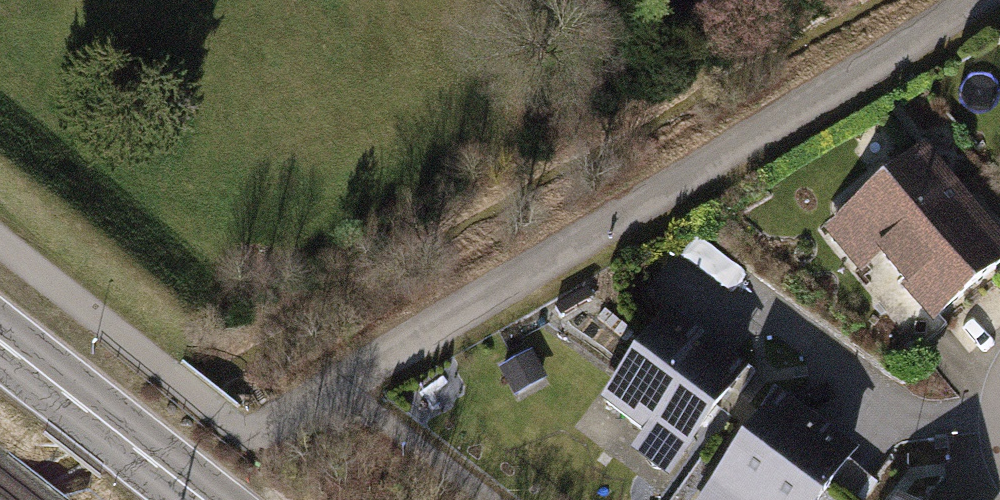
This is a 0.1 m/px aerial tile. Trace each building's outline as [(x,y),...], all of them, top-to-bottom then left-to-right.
[(817,235),(902,338),(999,258),(999,255),(917,154),(817,235)] [(653,324),(591,409),(632,439),(619,456),(658,484),(732,381),(653,324)] [(522,352),(493,369),(512,403),(542,385),(522,352)] [(694,499),(808,499),(837,460),(762,406),(694,499)]
